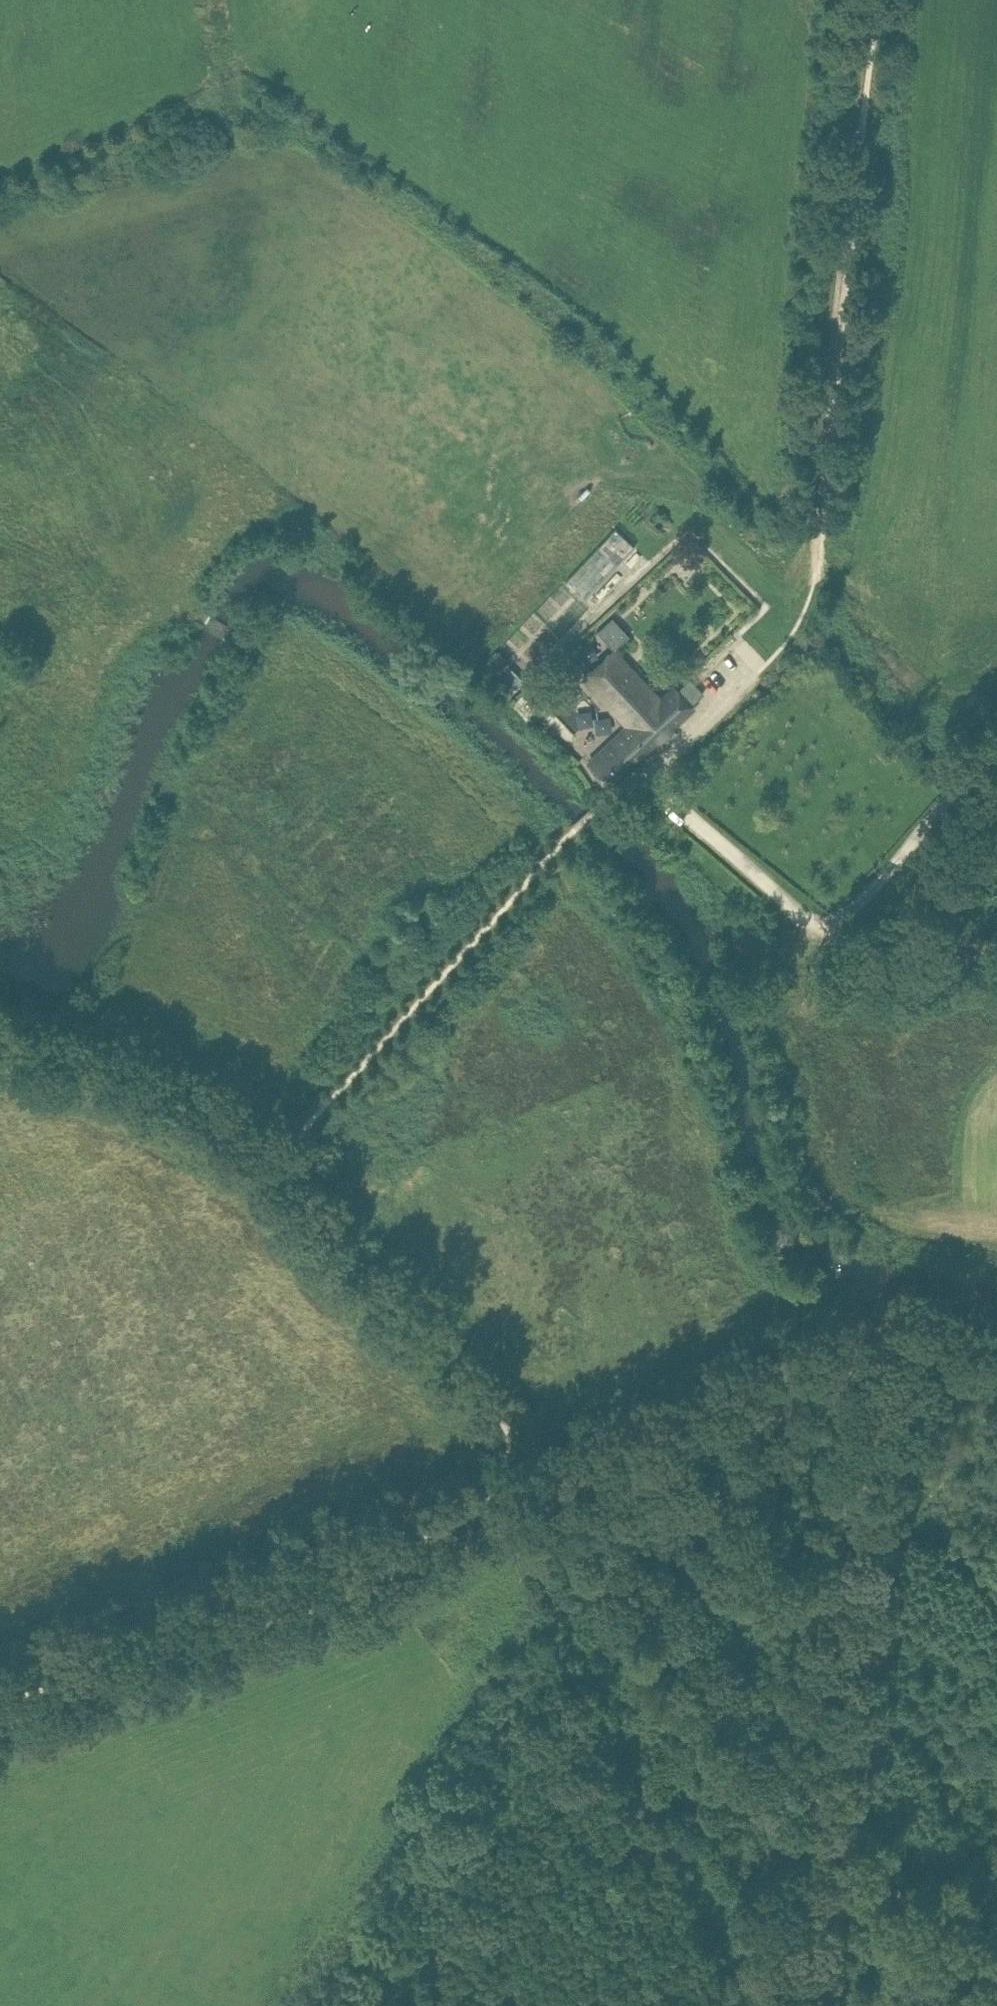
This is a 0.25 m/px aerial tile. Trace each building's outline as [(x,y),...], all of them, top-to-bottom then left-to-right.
[(599,547),(565,582),(583,599),(616,563),(599,547)] [(597,631),(614,648),(615,647),(629,634),(612,617),(597,631)] [(609,785),(694,707),(691,704),(703,693),(689,677),(677,688),(675,686),(662,697),(615,647),(614,648),(580,680),(624,727),(587,762),(609,785)] [(508,660),(497,650),(487,660),(498,670),(505,663),(508,660)]
